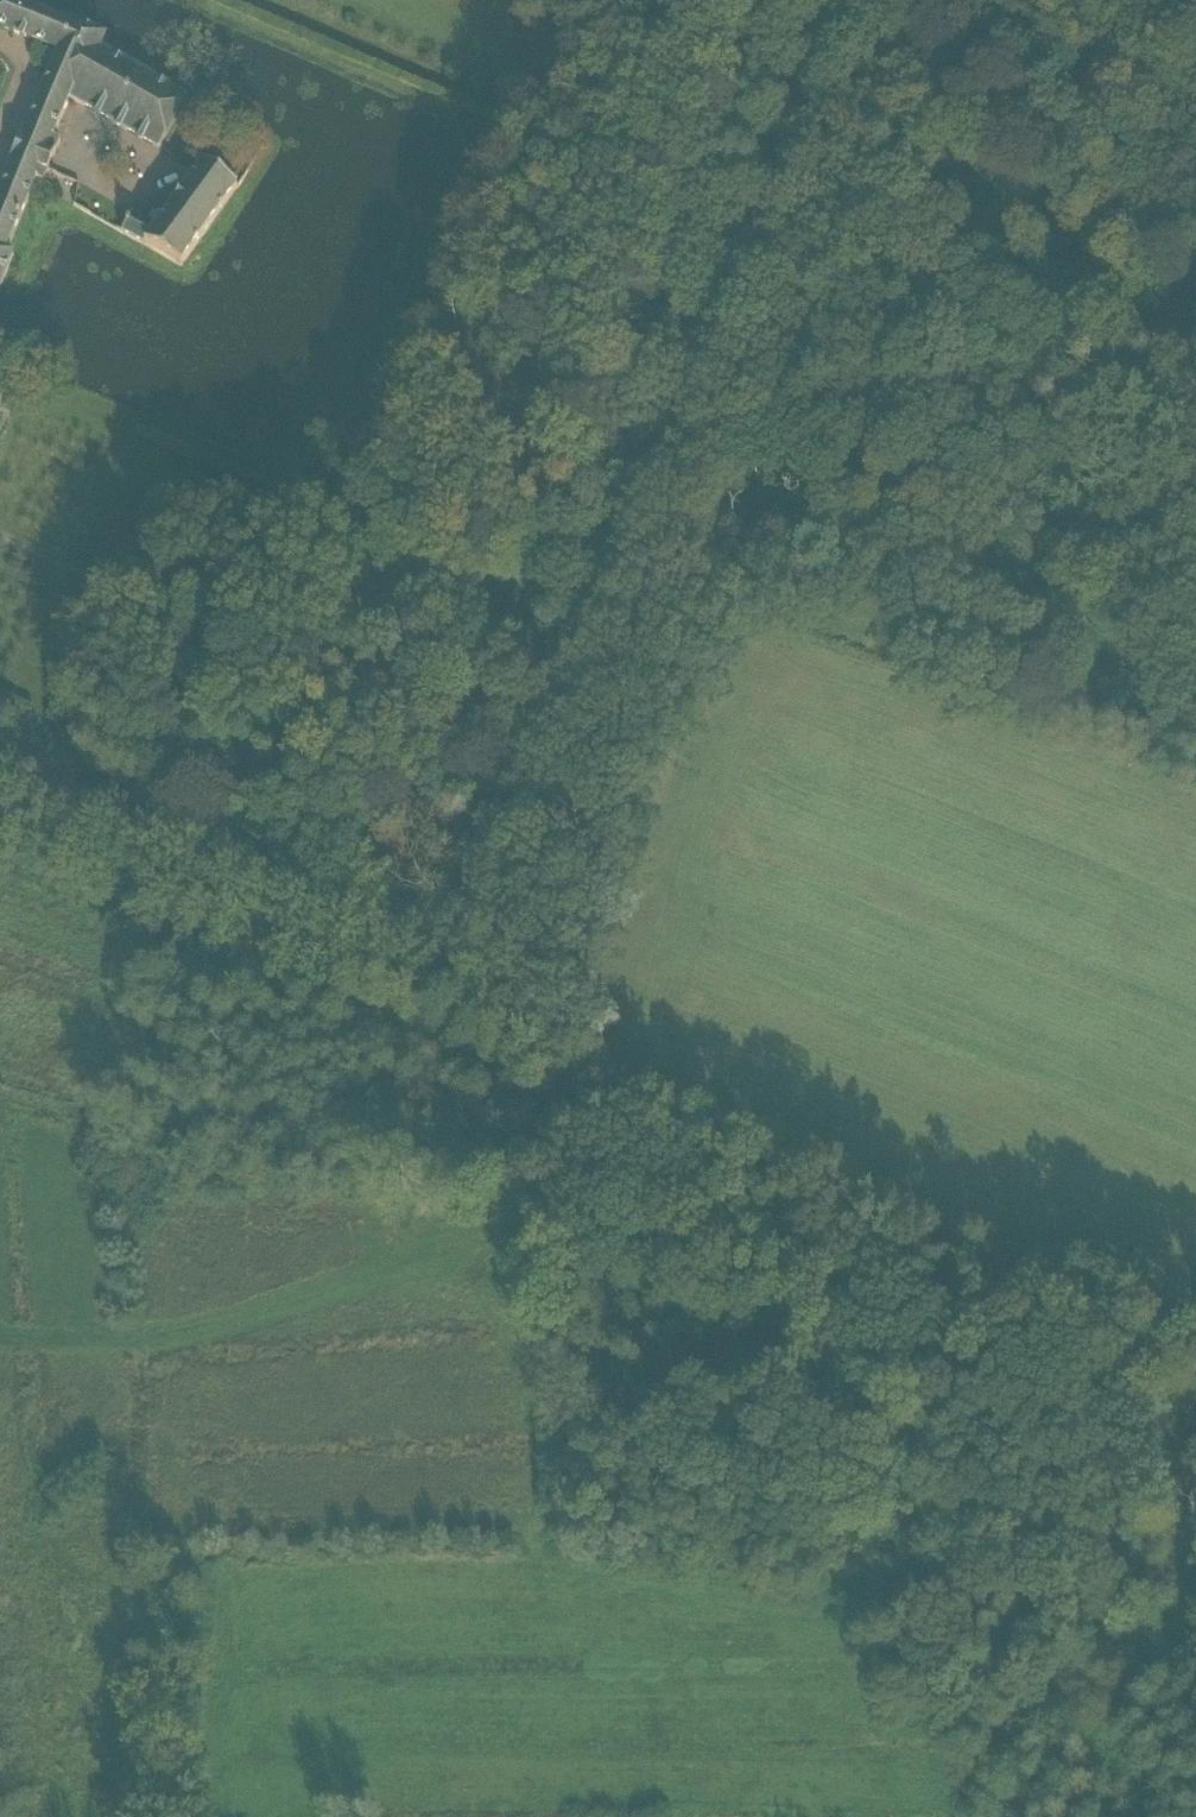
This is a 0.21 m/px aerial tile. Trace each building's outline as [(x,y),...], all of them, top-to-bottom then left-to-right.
[(56,154),(62,141),(54,139),(69,101),(159,152),(188,98),(100,52),(107,36),(20,0),(0,0),(0,27),(59,52),(23,137),(22,136),(21,140),(56,154)] [(0,192),(0,290),(15,254),(9,252),(36,180),(45,183),(50,171),(53,162),(56,154),(21,140),(18,148),(15,156),(14,156),(13,159),(14,159),(0,192)] [(182,266),(238,187),(202,162),(164,215),(143,204),(140,210),(137,208),(123,232),(182,266)]
